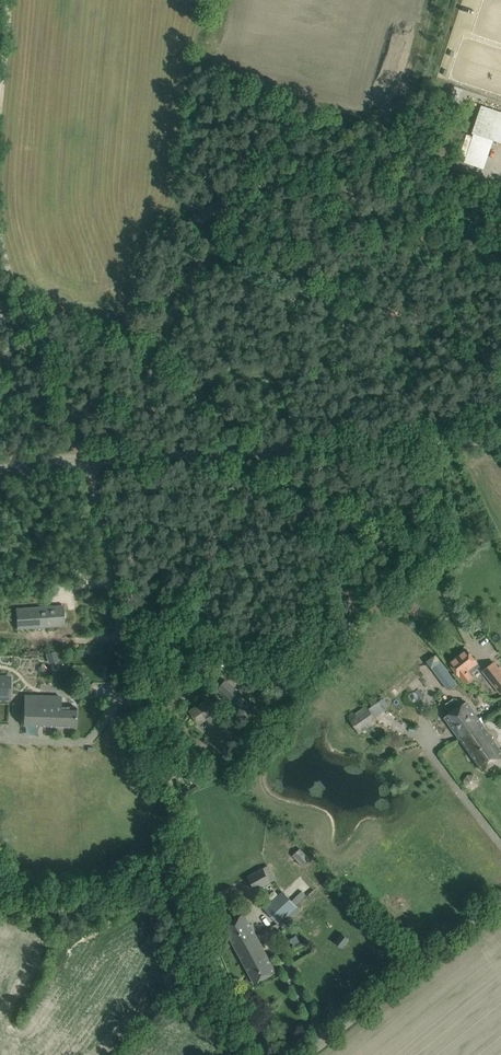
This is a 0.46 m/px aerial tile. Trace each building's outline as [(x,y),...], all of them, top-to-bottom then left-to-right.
[(470,133),(499,143),(500,138),(500,108),(481,101),(470,133)] [(63,606),(16,609),(18,629),(65,625),(63,606)] [(477,663),(467,649),(449,663),(460,677),(460,676),(466,683),(473,677),(470,674),(479,667),(477,663)] [(46,653),(49,662),(60,659),(58,650),(46,653)] [(435,655),(426,661),(431,668),(447,689),(458,681),(456,678),(454,679),(441,661),(440,661),(435,655)] [(54,673),(62,670),(58,660),(50,663),(54,673)] [(500,694),(500,693),(500,671),(494,662),(483,671),(500,694)] [(0,675),(0,700),(11,701),(12,676),(0,675)] [(219,688),(236,703),(242,696),(225,681),(219,688)] [(24,696),(23,725),(76,727),(76,707),(61,706),(61,697),(24,696)] [(189,711),(199,726),(219,711),(209,697),(189,711)] [(445,716),(460,739),(482,724),(466,701),(462,704),(457,699),(454,698),(446,703),(445,707),(450,713),(445,716)] [(349,717),(359,733),(377,722),(367,705),(349,717)] [(460,739),(483,771),(500,758),(500,751),(482,724),(460,739)] [(477,774),(465,777),(468,789),(480,786),(477,774)] [(248,877),(255,890),(275,879),(268,866),(248,877)] [(283,892),(265,909),(279,923),(283,928),(299,913),(295,908),(308,896),(302,891),(292,901),(283,892)] [(223,925),(235,946),(256,934),(244,913),(223,925)] [(256,934),(235,946),(255,984),(276,972),(256,934)] [(342,948),(349,939),(343,934),(336,942),(342,948)]
